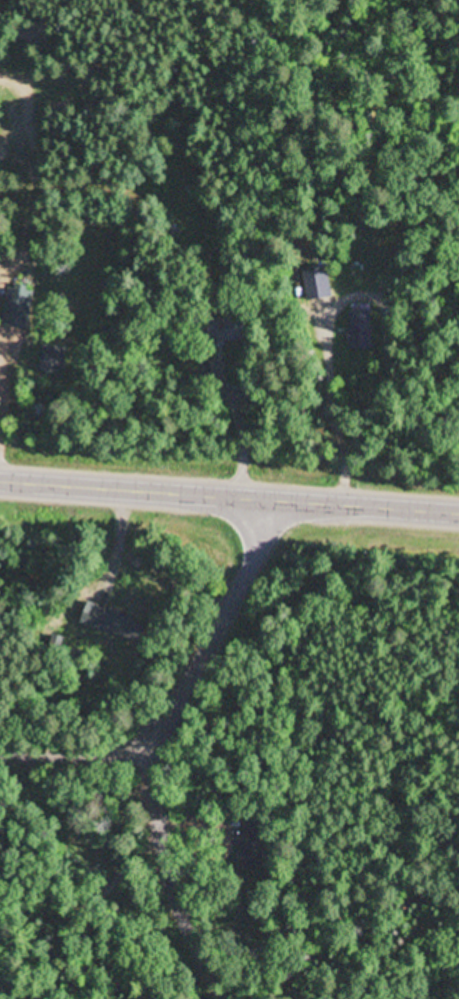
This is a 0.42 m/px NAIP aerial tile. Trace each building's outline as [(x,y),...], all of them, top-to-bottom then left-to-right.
[(26,327),(32,299),(11,295),(5,323),(26,327)]
